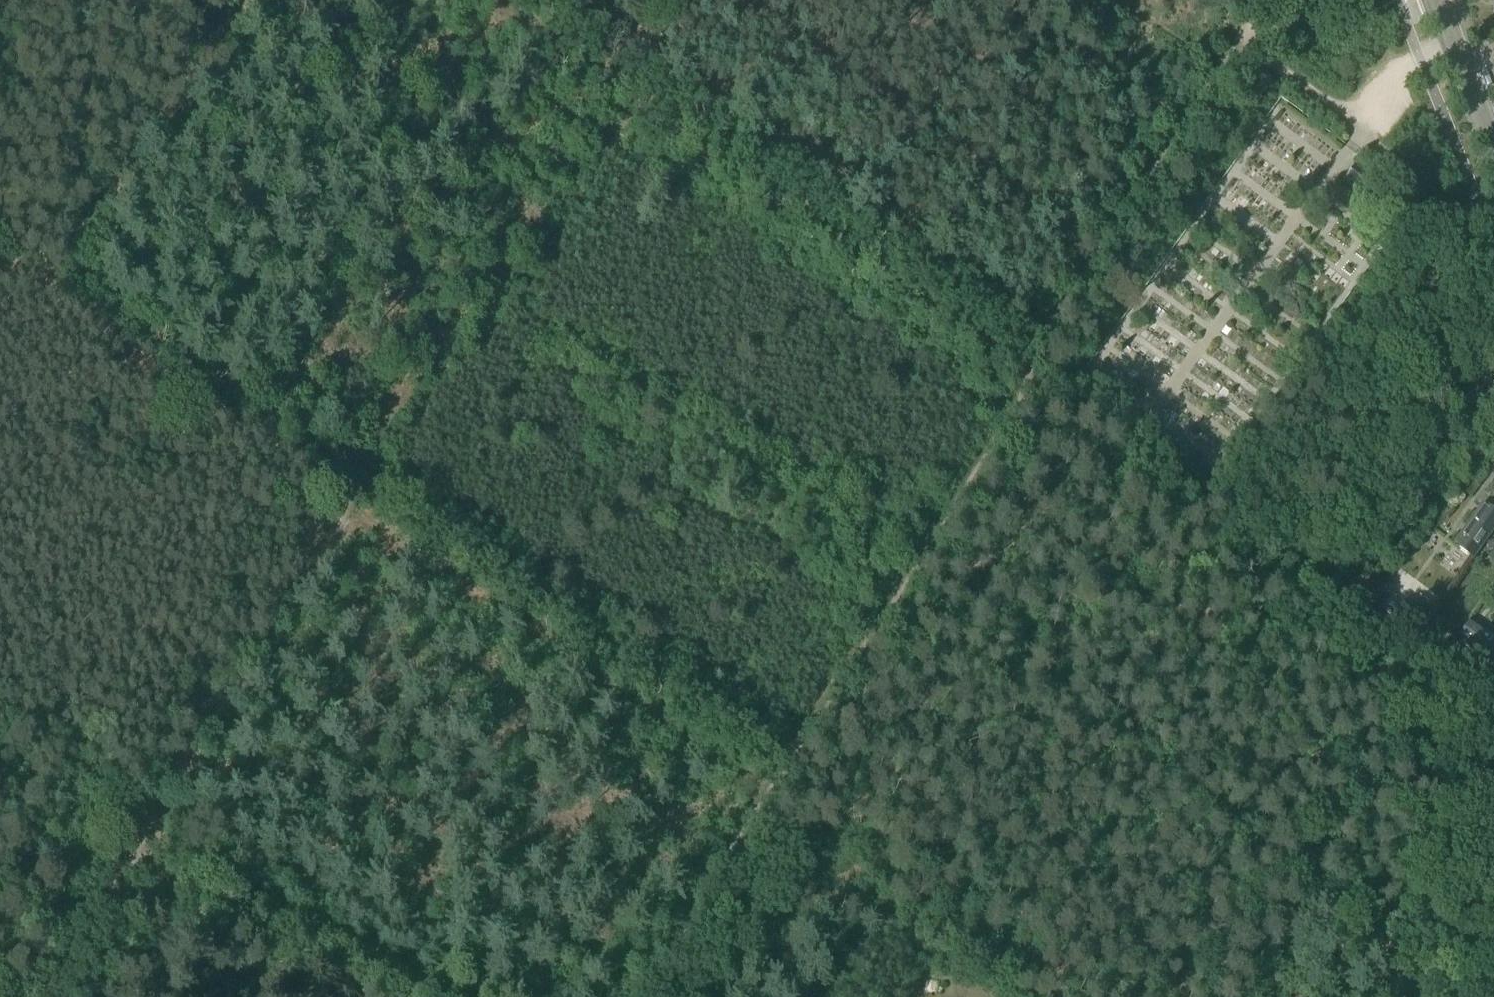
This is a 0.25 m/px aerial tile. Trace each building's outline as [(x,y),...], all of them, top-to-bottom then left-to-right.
[(1362,189),(1369,179),(1353,168),(1346,178),(1362,189)] [(1493,515),(1481,506),(1452,547),(1472,561),(1493,532),(1493,514),(1493,515)] [(1418,638),(1435,614),(1414,599),(1397,623),(1418,638)] [(1493,642),(1493,639),(1469,621),(1455,641),(1481,660),(1493,642)] [(1004,991),(994,986),(989,994),(994,996),(1001,996),(1004,991)]
